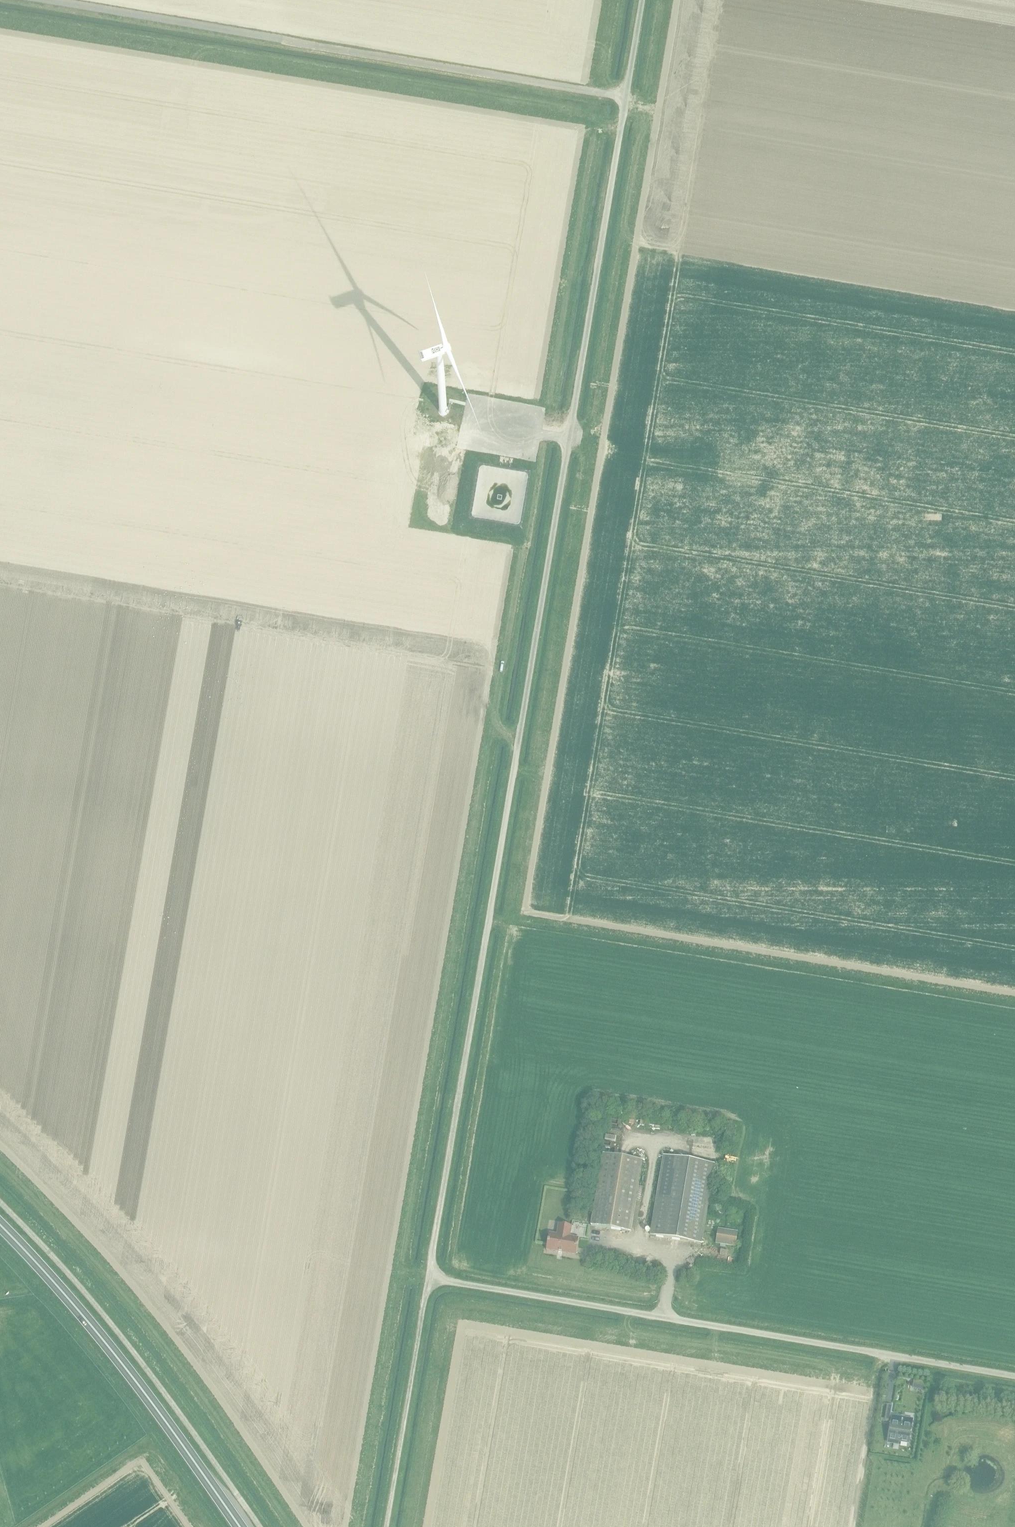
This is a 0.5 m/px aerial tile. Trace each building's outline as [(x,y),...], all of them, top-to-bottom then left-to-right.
[(443,406),(442,406),(441,407),(440,407),(440,408),(439,408),(439,409),(439,410),(439,411),(439,412),(439,413),(440,414),(441,415),(442,415),(443,415),(444,415),(445,415),(446,415),(447,414),(447,413),(448,413),(448,412),(448,411),(448,410),(448,409),(447,408),(447,407),(446,407),(445,406),(444,406),(443,406)] [(481,467),(479,470),(472,514),(472,517),(474,519),(517,525),(519,525),(520,523),(528,478),(527,476),(525,474),(483,467),(481,467)] [(611,1114),(610,1122),(619,1124),(621,1117),(611,1114)] [(603,1154),(591,1225),(630,1232),(642,1160),(603,1154)] [(663,1155),(650,1235),(701,1243),(703,1243),(704,1240),(702,1240),(715,1164),(663,1155)] [(712,1211),(720,1218),(726,1211),(718,1204),(712,1211)] [(589,1232),(590,1218),(579,1218),(579,1232),(589,1232)] [(707,1219),(704,1238),(709,1239),(713,1220),(707,1219)] [(576,1255),(578,1238),(570,1236),(571,1226),(558,1224),(557,1234),(549,1233),(546,1250),(576,1255)] [(720,1246),(725,1247),(726,1244),(735,1246),(738,1232),(718,1229),(715,1243),(720,1244),(720,1246)] [(921,1376),(910,1374),(910,1381),(920,1383),(921,1376)] [(891,1407),(884,1406),(881,1421),(888,1422),(891,1407)] [(911,1426),(890,1422),(887,1438),(899,1440),(898,1442),(908,1444),(911,1426)]
